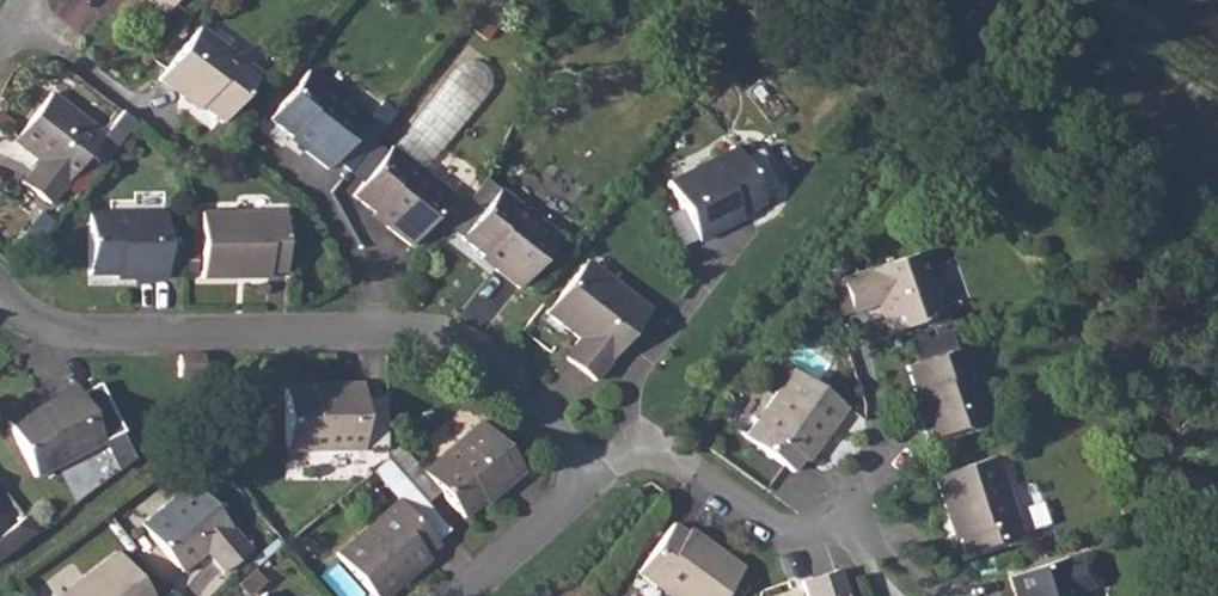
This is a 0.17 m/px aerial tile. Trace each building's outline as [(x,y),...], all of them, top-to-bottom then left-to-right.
[(161,13),(167,5),(182,16),(194,0),(144,0),(161,13)] [(153,81),(178,100),(180,96),(194,109),(215,126),(255,76),(194,29),(153,81)] [(265,121),(287,138),(301,149),(297,152),(323,171),(363,120),(304,72),(265,121)] [(47,95),(14,137),(40,159),(36,163),(19,185),(44,206),(86,153),(100,164),(131,124),(117,113),(99,136),(47,95)] [(348,196),(370,213),(385,224),(382,228),(405,247),(447,195),(387,148),(348,196)] [(721,228),(719,224),(736,215),(761,203),(732,149),(664,182),(694,240),(721,228)] [(457,238),(478,254),(494,265),(491,270),(514,288),(555,237),(495,190),(457,238)] [(86,276),(112,276),(131,276),(131,280),(161,280),(162,215),(87,214),(86,276)] [(197,280),(232,280),(232,275),(262,275),(279,275),(279,214),(197,214),(197,280)] [(848,312),(875,302),(880,301),(891,331),(943,313),(922,250),(837,279),(848,312)] [(607,291),(578,267),(542,311),(575,338),(561,357),(592,380),(646,310),(612,284),(607,291)] [(904,366),(913,393),(919,410),(914,411),(924,440),(986,419),(961,347),(904,366)] [(789,472),(800,457),(817,433),(823,437),(842,409),(790,370),(740,437),(789,472)] [(326,388),(308,389),(282,389),(284,451),(358,449),(357,383),(326,384),(326,388)] [(46,402),(30,410),(5,421),(32,476),(99,443),(70,385),(44,397),(46,402)] [(458,518),(479,500),(492,488),(496,491),(518,471),(475,422),(419,472),(458,518)] [(127,435),(62,463),(74,490),(139,461),(127,435)] [(929,477),(940,510),(946,508),(955,537),(962,554),(1018,534),(991,456),(929,477)] [(140,525),(174,567),(199,546),(203,552),(221,573),(248,550),(192,483),(140,525)] [(1022,528),(1046,526),(1044,498),(1020,499),(1022,528)] [(398,576),(421,557),(434,545),(395,501),(334,554),(371,595),(385,595),(402,582),(398,576)] [(684,535),(669,524),(635,572),(667,595),(720,595),(740,569),(713,549),(709,553),(684,535)] [(1009,574),(1017,595),(1074,595),(1073,592),(1090,586),(1094,579),(1086,555),(1079,552),(1009,574)] [(115,553),(58,595),(148,595),(115,553)] [(834,570),(797,582),(802,595),(843,595),(834,570)]
